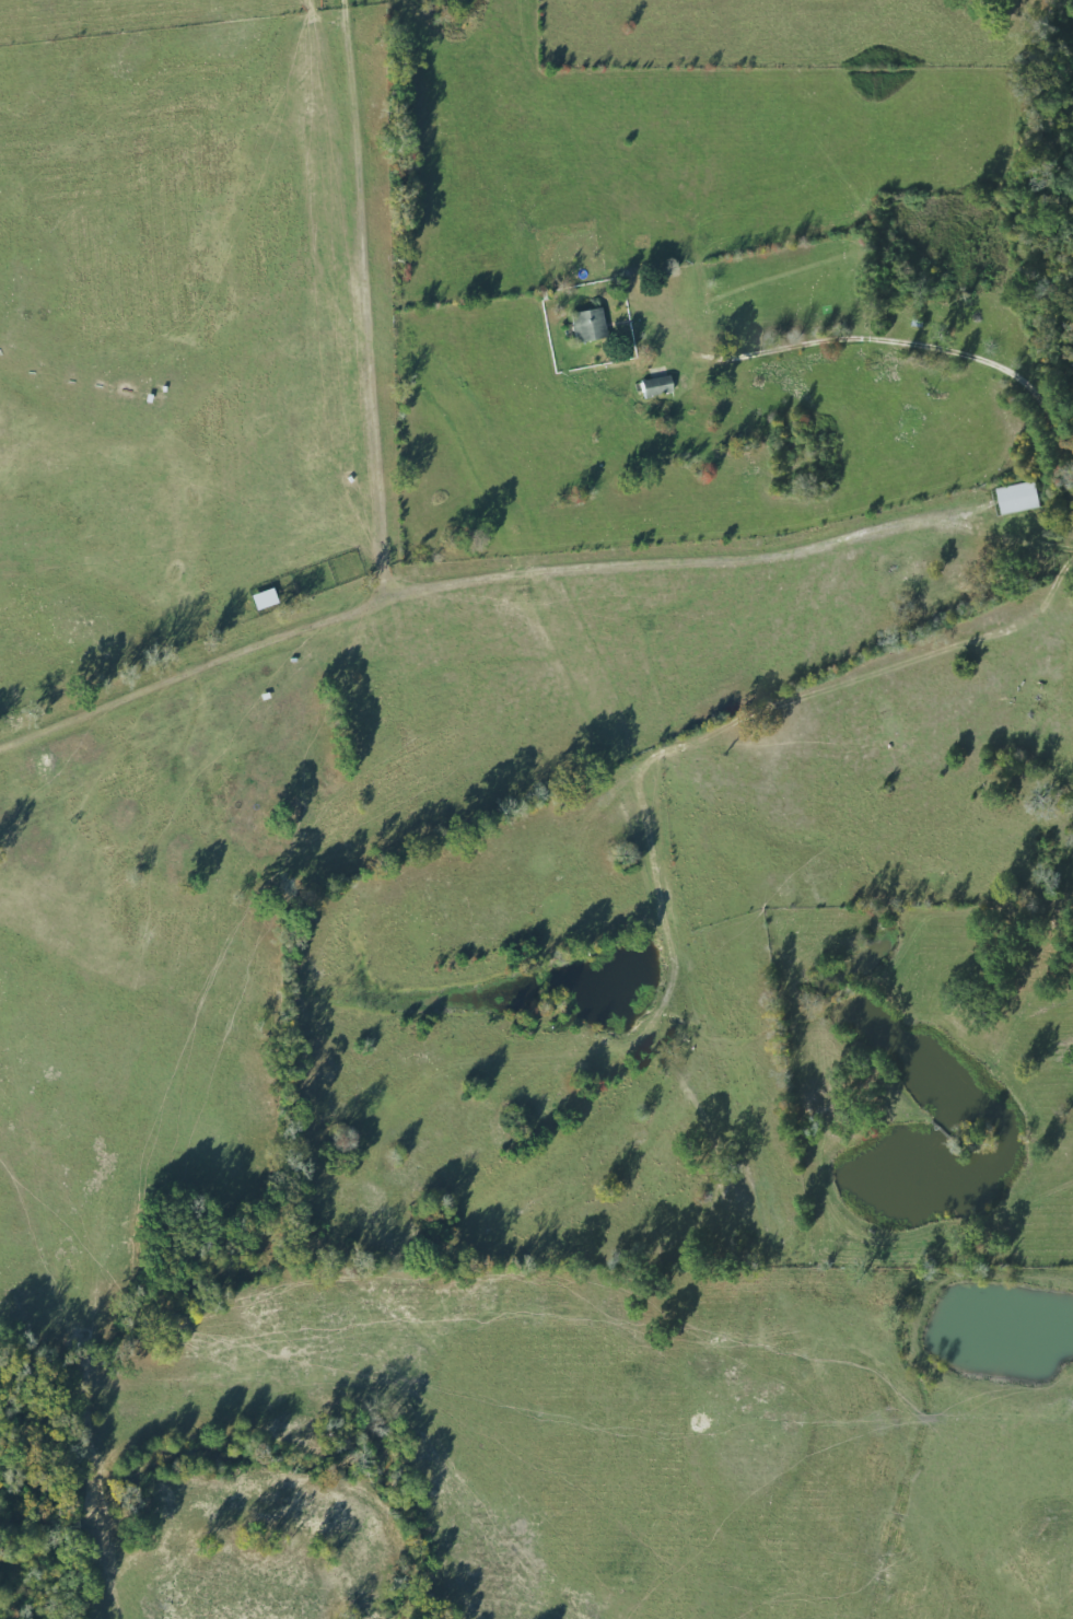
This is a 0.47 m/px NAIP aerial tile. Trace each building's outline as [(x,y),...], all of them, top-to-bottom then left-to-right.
[(612,337),(607,308),(574,314),(580,344),(612,337)] [(648,398),(680,392),(677,375),(645,381),(648,398)] [(1006,488),(1010,515),(1047,509),(1042,482),(1006,488)]
